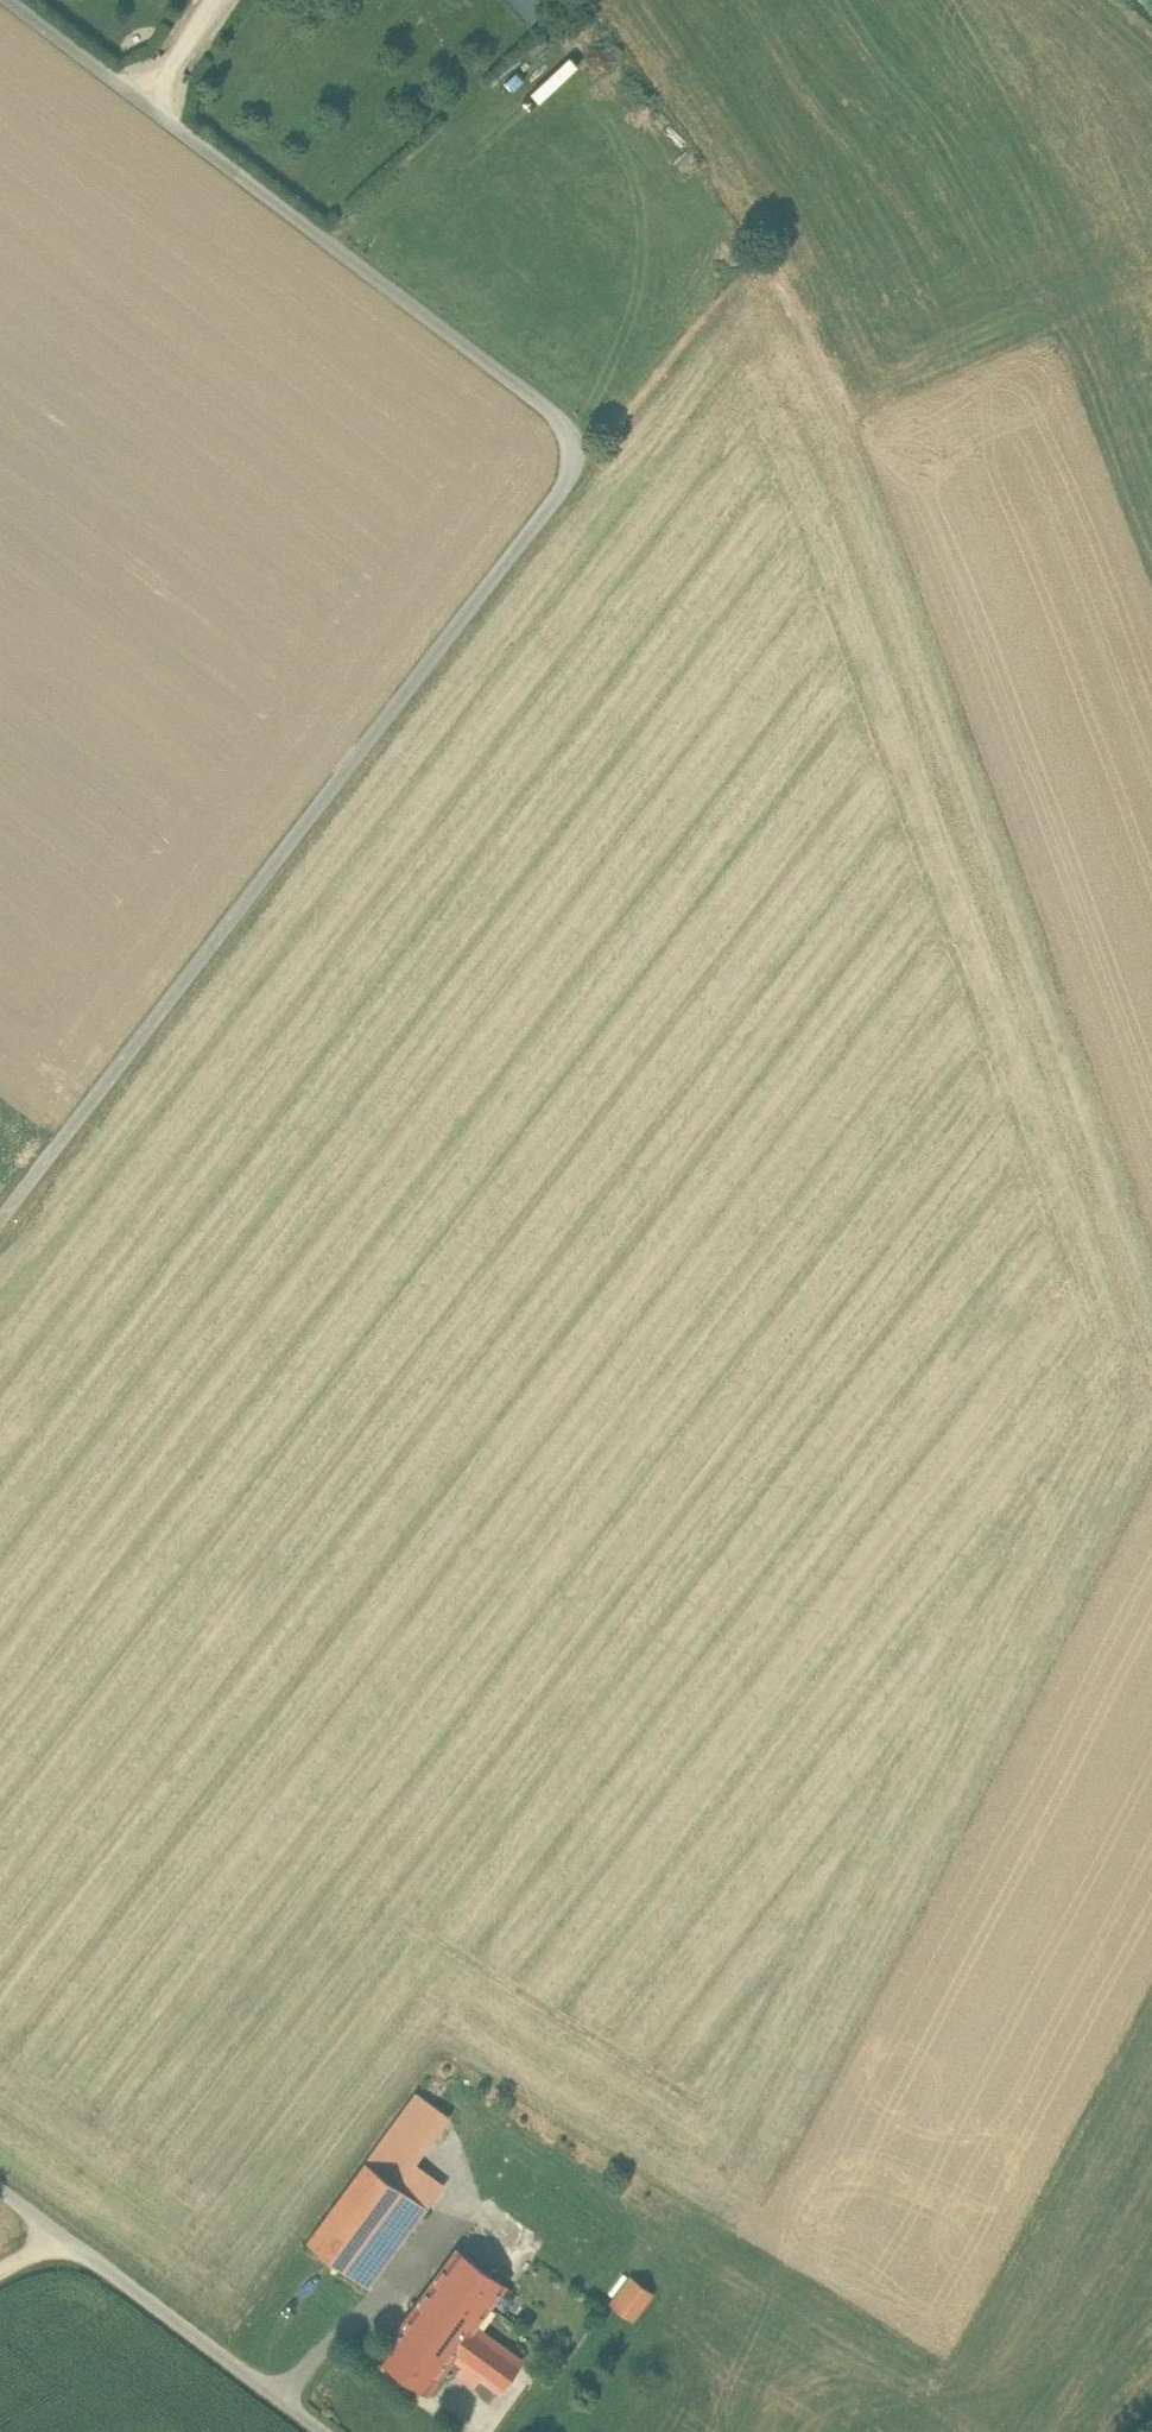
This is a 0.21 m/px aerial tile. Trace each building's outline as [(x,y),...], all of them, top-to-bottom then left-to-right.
[(417,2090),(366,2160),(427,2205),(439,2188),(411,2167),(450,2114),(417,2090)] [(366,2160),(308,2238),(350,2270),(361,2255),(372,2241),(385,2222),(404,2236),(427,2205),(366,2160)] [(372,2241),(390,2254),(404,2236),(385,2222),(372,2241)] [(390,2254),(372,2241),(361,2255),(380,2268),(390,2254)] [(522,2359),(476,2325),(506,2283),(458,2249),(411,2313),(458,2347),(455,2352),(456,2352),(455,2353),(501,2387),(522,2359)] [(380,2268),(361,2255),(350,2270),(369,2283),(380,2268)] [(631,2277),(614,2300),(633,2314),(650,2291),(631,2277)] [(458,2347),(411,2313),(381,2354),(429,2389),(455,2353),(456,2352),(455,2352),(458,2347)]
